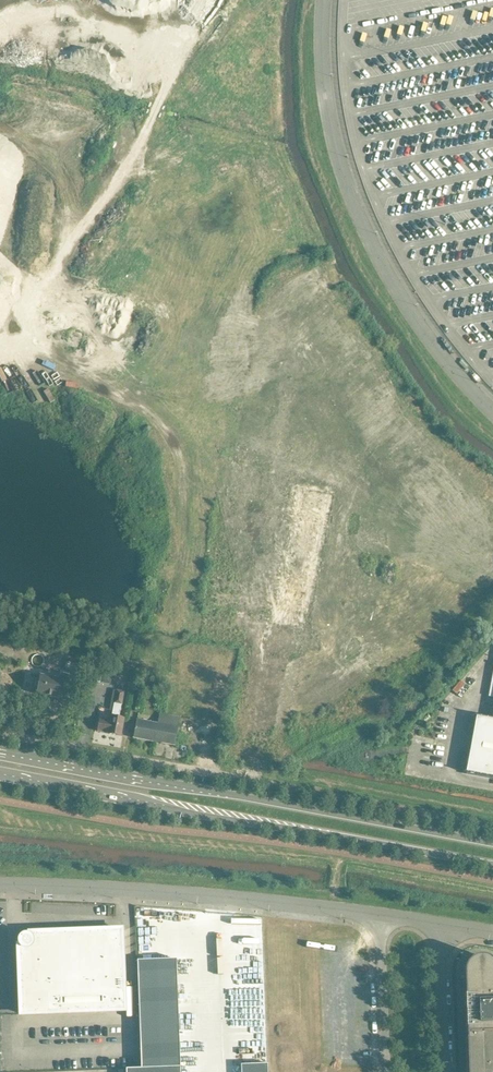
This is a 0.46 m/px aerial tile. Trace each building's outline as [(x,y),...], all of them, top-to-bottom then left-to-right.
[(233,461),(251,464),(252,456),(234,453),(233,461)] [(278,541),(268,616),(307,621),(326,488),(275,480),(267,539),(278,541)] [(303,640),(321,642),(322,635),(326,635),(327,628),(309,626),(308,632),(304,632),(303,640)] [(90,681),(100,682),(102,669),(92,667),(90,681)] [(35,675),(31,693),(52,697),(51,700),(70,703),(75,675),(63,673),(61,680),(35,675)] [(101,682),(110,684),(112,674),(103,673),(101,682)] [(101,720),(98,731),(109,733),(120,736),(124,719),(119,718),(121,705),(123,705),(125,692),(117,691),(111,722),(101,720)] [(155,720),(155,723),(137,720),(134,738),(175,746),(180,717),(160,714),(159,720),(155,720)] [(475,716),(477,717),(467,772),(464,772),(464,773),(492,778),(492,719),(475,716)] [(30,933),(30,936),(29,936),(28,936),(27,935),(26,935),(25,935),(24,936),(23,937),(22,937),(21,938),(20,940),(20,941),(20,942),(20,943),(20,944),(21,944),(21,945),(18,945),(21,1014),(126,1010),(122,930),(30,933)] [(492,962),(492,961),(491,961),(491,960),(490,960),(489,959),(488,959),(488,958),(487,958),(486,958),(485,958),(484,957),(483,957),(482,957),(481,957),(480,957),(479,957),(478,957),(478,958),(477,958),(476,958),(475,958),(474,959),(473,959),(472,960),(471,960),(471,961),(470,961),(470,962),(469,963),(468,963),(468,964),(467,965),(466,966),(466,967),(466,968),(465,968),(465,969),(465,970),(465,971),(465,972),(465,973),(468,1071),(492,1071),(492,962)] [(181,1067),(177,959),(137,961),(142,1069),(126,1069),(126,1071),(181,1071),(181,1067)] [(268,1064),(241,1065),(241,1071),(268,1071),(268,1064)]
